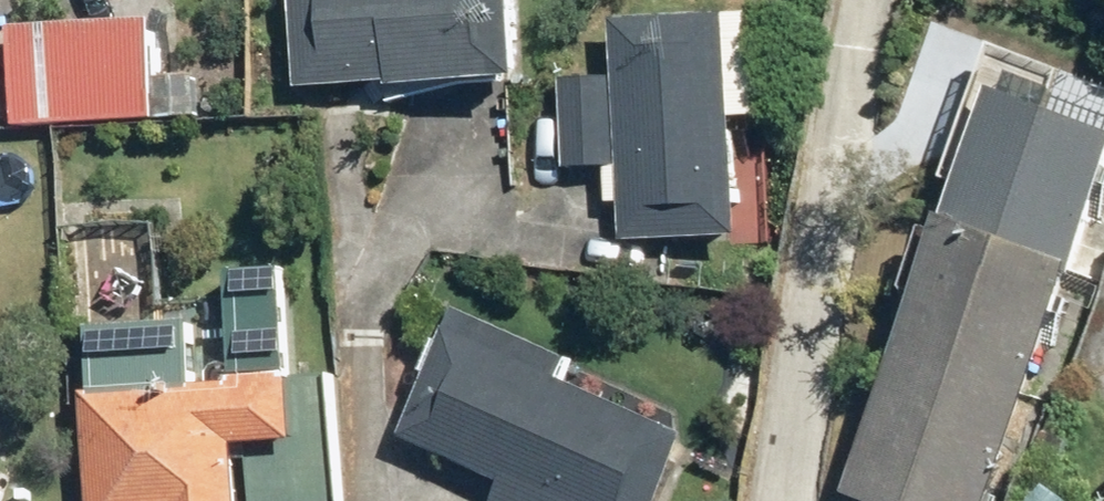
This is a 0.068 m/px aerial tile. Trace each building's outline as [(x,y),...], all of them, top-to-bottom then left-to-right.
[(516,0),(286,0),(288,59),(295,58),(296,94),(388,90),(388,98),(519,93),(516,0)] [(739,249),(736,131),(762,131),(763,25),(649,24),(648,28),(609,24),(610,80),(554,81),(556,183),(605,181),(605,211),(617,211),(618,252),(739,249)] [(12,31),(9,129),(156,133),(158,35),(12,31)] [(1103,196),(1103,149),(1046,128),(1054,104),(1013,89),(1006,108),(983,100),(843,500),(997,500),(1103,196)] [(299,279),(232,273),(221,390),(195,388),(192,334),(86,340),(87,406),(80,405),(75,453),(85,454),(81,499),(91,500),(345,500),(344,384),(290,380),(299,279)] [(563,391),(573,368),(460,319),(402,452),(499,494),(496,500),(660,500),(684,443),(563,391)]
